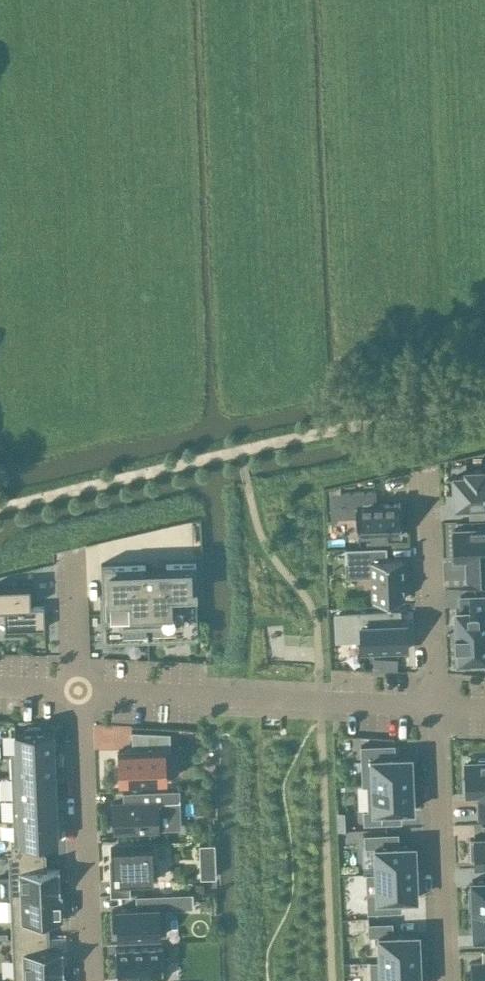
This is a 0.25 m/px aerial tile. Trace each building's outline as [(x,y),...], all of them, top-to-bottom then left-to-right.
[(467,475),(455,475),(456,480),(453,480),(453,499),(457,499),(457,503),(484,502),(484,515),(484,474),(484,469),(467,470),(467,475)] [(399,503),(376,504),(375,490),(343,491),(343,501),(341,501),(341,505),(344,505),(344,515),(356,514),(357,535),(371,534),(371,536),(387,536),(387,533),(400,533),(400,534),(402,534),(401,527),(403,527),(402,508),(401,508),(400,502),(399,502),(399,503)] [(454,529),(455,558),(468,557),(468,563),(467,563),(468,577),(484,577),(484,528),(454,529)] [(404,597),(403,558),(387,558),(386,546),(346,547),(346,561),(371,560),(372,599),(404,597)] [(100,596),(102,642),(198,638),(196,592),(197,592),(196,559),(166,560),(166,567),(146,568),(146,561),(101,563),(103,596),(100,596)] [(0,585),(0,607),(4,607),(5,629),(45,627),(44,605),(31,606),(30,584),(0,585)] [(459,664),(479,663),(479,658),(484,658),(484,594),(460,595),(461,609),(457,609),(457,632),(455,632),(456,643),(458,643),(459,664)] [(346,638),(362,637),(363,651),(407,649),(405,621),(395,621),(394,609),(395,609),(395,607),(344,610),(344,611),(345,611),(346,638)] [(11,754),(55,752),(54,729),(41,730),(40,726),(28,727),(28,730),(15,731),(16,753),(11,753),(11,754)] [(170,732),(132,730),(133,749),(119,750),(120,780),(166,778),(165,749),(171,749),(170,732)] [(385,744),(361,745),(363,784),(412,782),(411,755),(385,756),(385,744)] [(11,754),(12,776),(55,774),(55,752),(11,754)] [(480,793),(480,800),(479,800),(480,815),(484,815),(484,757),(479,757),(479,761),(465,762),(467,794),(480,793)] [(12,776),(13,798),(56,796),(55,774),(12,776)] [(412,782),(363,784),(363,785),(367,784),(368,809),(364,809),(364,823),(388,822),(387,810),(397,809),(413,809),(412,782)] [(114,830),(159,828),(158,809),(181,808),(180,788),(124,790),(124,802),(113,802),(114,830)] [(57,818),(56,796),(13,798),(14,820),(57,818)] [(12,841),(12,855),(45,854),(44,854),(43,842),(58,841),(57,818),(14,820),(15,841),(12,841)] [(398,832),(365,834),(365,846),(375,846),(376,872),(416,870),(415,848),(415,844),(399,844),(398,832)] [(471,840),(471,858),(475,858),(476,862),(484,862),(484,835),(474,835),(475,840),(471,840)] [(199,843),(200,859),(216,858),(215,843),(199,843)] [(153,845),(111,847),(112,881),(154,879),(153,845)] [(45,862),(45,854),(12,855),(9,855),(11,896),(61,894),(59,861),(45,862)] [(417,898),(416,871),(376,872),(377,899),(367,900),(368,912),(391,911),(391,899),(417,898)] [(472,879),(473,887),(469,887),(469,907),(484,907),(484,879),(472,879)] [(165,908),(180,907),(179,893),(143,894),(144,907),(117,908),(118,935),(166,933),(165,908)] [(12,919),(13,937),(48,935),(48,920),(62,920),(61,894),(11,896),(12,919)] [(470,927),(474,927),(475,935),(484,935),(484,907),(469,907),(470,927)] [(378,934),(380,961),(420,959),(418,932),(392,933),(392,921),(368,922),(368,934),(378,934)] [(49,950),(48,935),(13,937),(15,977),(64,975),(63,949),(49,950)] [(116,949),(116,948),(115,948),(116,980),(118,980),(118,979),(128,978),(128,980),(150,980),(150,977),(164,977),(163,947),(116,949)] [(472,962),(473,980),(484,980),(484,950),(483,950),(483,961),(472,962)] [(420,959),(380,961),(380,980),(420,980),(420,959)]
